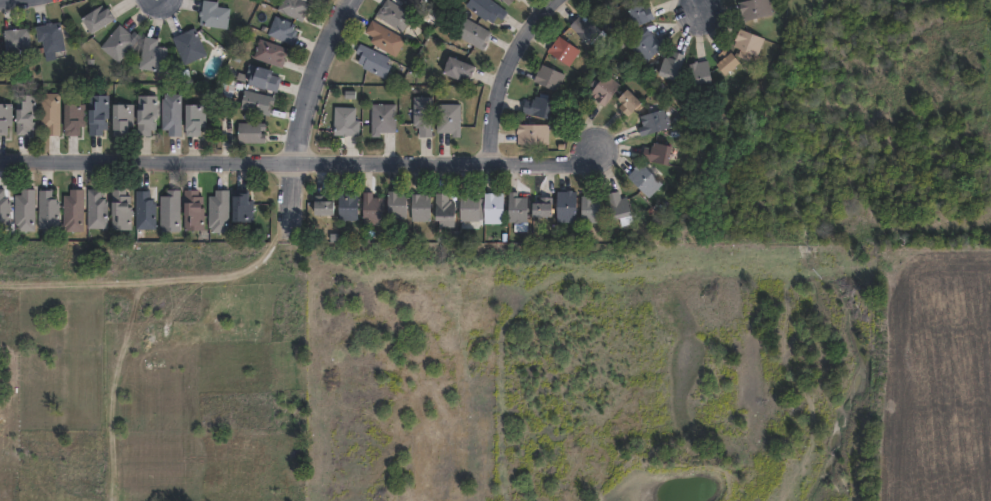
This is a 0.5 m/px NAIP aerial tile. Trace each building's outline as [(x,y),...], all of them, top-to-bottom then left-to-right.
[(202,11),(204,0),(209,0),(219,2),(219,6),(232,8),(228,29),(201,25),(202,15),(200,15),(201,11),(202,11)] [(278,9),(283,0),(307,0),(307,1),(310,3),(306,12),(308,13),(303,22),(278,9)] [(377,15),(387,0),(391,0),(415,16),(403,33),(377,15)] [(413,9),(401,0),(420,0),(413,9)] [(467,5),(471,0),(493,0),(509,12),(503,20),(498,16),(492,24),(467,5)] [(510,8),(518,0),(501,0),(510,8)] [(739,2),(748,0),(771,0),(774,15),(743,21),(739,2)] [(643,2),(646,8),(650,6),(656,17),(638,26),(630,9),(643,2)] [(102,4),(104,8),(108,6),(115,19),(92,33),(82,17),(102,4)] [(587,13),(608,34),(596,46),(592,42),(589,45),(571,26),(580,17),(582,18),(587,13)] [(297,36),(293,45),(276,38),(275,41),(270,39),(271,36),(268,35),(277,16),(296,24),(294,29),(299,31),(297,36)] [(493,32),(489,39),(488,39),(486,42),(489,43),(485,51),(457,35),(467,17),(493,32)] [(407,39),(397,57),(370,42),(373,36),(366,32),(373,20),(407,39)] [(61,22),(62,29),(70,28),(71,38),(64,39),(67,57),(46,61),(45,53),(39,54),(38,49),(44,48),(42,41),(38,42),(35,27),(47,24),(47,23),(52,22),(52,24),(61,22)] [(120,25),(132,34),(135,31),(141,36),(119,62),(101,48),(120,25)] [(209,56),(186,66),(173,38),(196,27),(209,56)] [(31,49),(6,51),(5,30),(29,29),(31,49)] [(766,38),(759,55),(735,46),(741,29),(766,38)] [(652,31),(660,39),(663,35),(669,41),(647,63),(642,58),(642,59),(637,54),(638,53),(635,49),(652,31)] [(581,49),(571,66),(548,51),(558,35),(581,49)] [(168,48),(163,73),(139,68),(146,36),(160,39),(158,46),(168,48)] [(260,39),(292,50),(289,57),(286,56),(285,58),(286,59),(283,68),(254,58),(259,43),(260,39)] [(392,66),(385,79),(363,68),(365,65),(358,62),(362,55),(357,52),(361,43),(391,58),(388,64),(392,66)] [(741,62),(727,74),(718,63),(725,58),(721,53),(728,47),(741,62)] [(685,54),(677,80),(661,75),(667,55),(672,57),(675,50),(685,54)] [(478,66),(473,79),(469,77),(467,82),(443,73),(451,55),(478,66)] [(714,89),(696,92),(691,64),(709,61),(714,89)] [(281,77),(277,91),(249,83),(251,77),(247,76),(251,63),(274,70),(273,75),(281,77)] [(543,64),(572,77),(569,84),(563,82),(559,92),(535,81),(539,73),(538,72),(539,70),(541,70),(543,64)] [(608,74),(621,86),(605,105),(591,94),(596,88),(592,84),(596,79),(600,83),(608,74)] [(266,91),(265,94),(276,96),(274,105),(272,105),(271,106),(272,107),(270,116),(241,109),(246,90),(255,92),(256,88),(266,91)] [(644,102),(634,112),(629,107),(625,111),(620,106),(623,102),(620,98),(630,88),(644,102)] [(61,93),(60,136),(47,136),(48,129),(41,129),(41,98),(44,98),(44,93),(61,93)] [(183,94),(182,136),(169,136),(169,130),(163,130),(163,99),(165,99),(165,94),(183,94)] [(33,118),(33,121),(36,121),(36,130),(31,130),(31,135),(16,135),(16,95),(37,95),(36,118),(33,118)] [(106,119),(106,122),(108,122),(108,130),(103,129),(103,136),(88,135),(89,95),(110,95),(109,119),(106,119)] [(154,118),(154,122),(157,122),(157,129),(152,129),(152,135),(138,135),(138,96),(158,95),(158,118),(154,118)] [(555,99),(551,118),(523,113),(526,99),(535,101),(536,95),(555,99)] [(124,136),(114,136),(113,104),(125,103),(125,97),(135,97),(135,127),(129,127),(129,133),(124,133),(124,136)] [(433,97),(432,137),(421,137),(421,128),(417,128),(417,125),(415,125),(415,97),(433,97)] [(8,135),(0,135),(0,104),(12,104),(12,125),(8,125),(8,135)] [(86,104),(86,126),(81,126),(81,136),(64,135),(64,104),(86,104)] [(207,104),(207,127),(202,127),(202,136),(187,135),(187,130),(186,130),(186,104),(207,104)] [(381,137),(372,137),(373,104),(396,104),(396,133),(381,133),(381,137)] [(462,104),(461,137),(453,137),(454,132),(438,132),(438,104),(462,104)] [(361,121),(361,136),(354,136),(353,146),(348,145),(348,139),(345,139),(345,136),(334,136),(335,107),(357,107),(356,121),(361,121)] [(671,127),(642,135),(638,121),(642,120),(641,116),(667,110),(671,127)] [(261,131),(261,133),(268,133),(268,142),(239,143),(239,123),(267,123),(267,131),(261,131)] [(550,145),(519,145),(519,124),(550,124),(550,145)] [(674,146),(670,165),(643,160),(645,147),(653,149),(653,146),(655,146),(655,142),(674,146)] [(643,163),(649,169),(653,165),(661,174),(658,177),(664,184),(650,198),(629,176),(636,169),(635,168),(638,164),(640,166),(643,163)] [(11,227),(0,227),(0,189),(5,189),(5,198),(9,198),(9,202),(11,202),(11,227)] [(36,189),(35,232),(18,232),(18,227),(16,227),(16,195),(22,195),(22,189),(36,189)] [(231,190),(230,233),(212,232),(213,227),(210,227),(210,197),(216,197),(216,189),(231,190)] [(54,190),(54,198),(57,198),(57,202),(59,202),(59,230),(40,230),(40,190),(54,190)] [(84,190),(82,233),(69,232),(69,225),(64,225),(65,195),(71,196),(71,190),(84,190)] [(102,190),(102,199),(105,199),(105,201),(108,201),(108,228),(88,228),(88,190),(102,190)] [(127,190),(127,196),(132,196),(132,230),(112,230),(112,190),(127,190)] [(181,232),(162,232),(161,195),(169,195),(169,190),(180,190),(181,232)] [(200,190),(199,196),(205,196),(205,230),(184,230),(185,190),(200,190)] [(574,190),(574,192),(578,192),(577,222),(558,222),(559,192),(569,192),(569,190),(574,190)] [(151,191),(151,200),(154,200),(154,201),(156,201),(157,229),(137,229),(137,191),(151,191)] [(407,219),(388,219),(388,191),(407,191),(407,219)] [(520,191),(520,198),(528,198),(528,223),(511,222),(511,191),(520,191)] [(620,191),(623,198),(629,197),(634,215),(633,215),(635,223),(624,227),(621,218),(615,220),(608,194),(620,191)] [(373,192),(373,198),(383,198),(383,223),(364,223),(364,192),(373,192)] [(250,193),(250,200),(255,200),(254,222),(233,221),(233,197),(243,197),(243,193),(250,193)] [(359,221),(340,221),(339,194),(358,193),(359,221)] [(450,194),(450,200),(452,200),(452,203),(456,203),(456,220),(450,220),(450,225),(444,225),(444,220),(436,220),(436,207),(432,207),(432,221),(413,221),(413,194),(432,194),(432,200),(437,200),(437,193),(450,194)] [(504,223),(486,224),(486,193),(504,193),(504,223)] [(322,194),(322,200),(334,200),(334,215),(315,215),(315,200),(317,201),(317,194),(322,194)] [(479,222),(462,221),(462,194),(479,195),(479,222)] [(601,223),(582,223),(582,196),(601,196),(601,223)] [(553,203),(553,208),(555,209),(555,213),(553,213),(553,217),(533,216),(534,203),(543,203),(544,197),(552,197),(551,203),(553,203)]
